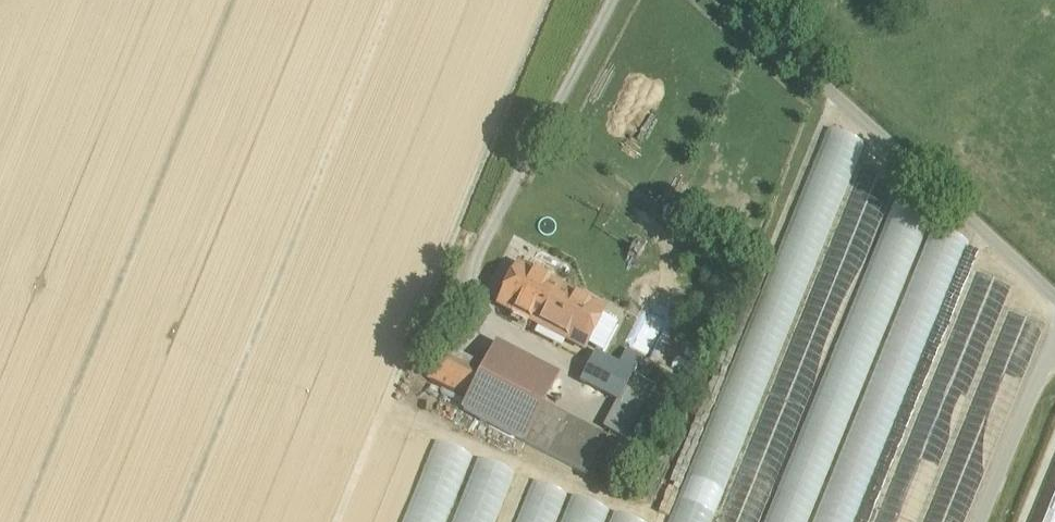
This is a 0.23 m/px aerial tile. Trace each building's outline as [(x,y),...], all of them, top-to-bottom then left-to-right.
[(727,384),(763,398),(861,139),(825,126),(727,384)] [(889,200),(872,263),(911,273),(928,210),(889,200)] [(930,225),(917,265),(932,270),(926,289),(940,294),(944,281),(939,280),(940,277),(952,281),(967,237),(930,225)] [(823,252),(822,268),(863,268),(863,252),(823,252)] [(573,296),(519,268),(500,305),(555,333),(573,296)] [(604,312),(573,296),(555,333),(585,348),(604,312)] [(557,378),(497,346),(463,410),(524,442),(525,440),(541,410),(557,378)] [(481,375),(454,362),(455,360),(442,353),(441,355),(440,355),(428,378),(468,398),(481,375)] [(633,374),(595,354),(590,366),(628,385),(633,374)] [(590,366),(589,365),(581,381),(620,401),(628,385),(590,366)] [(670,521),(712,521),(752,402),(728,394),(718,424),(705,420),(670,521)] [(601,441),(541,410),(525,440),(587,469),(601,441)] [(449,515),(469,451),(432,440),(415,495),(416,495),(413,504),(449,515)] [(511,468),(477,457),(458,513),(473,518),(472,521),(494,521),(511,468)] [(1044,521),(1054,521),(1054,496),(1044,521)]
